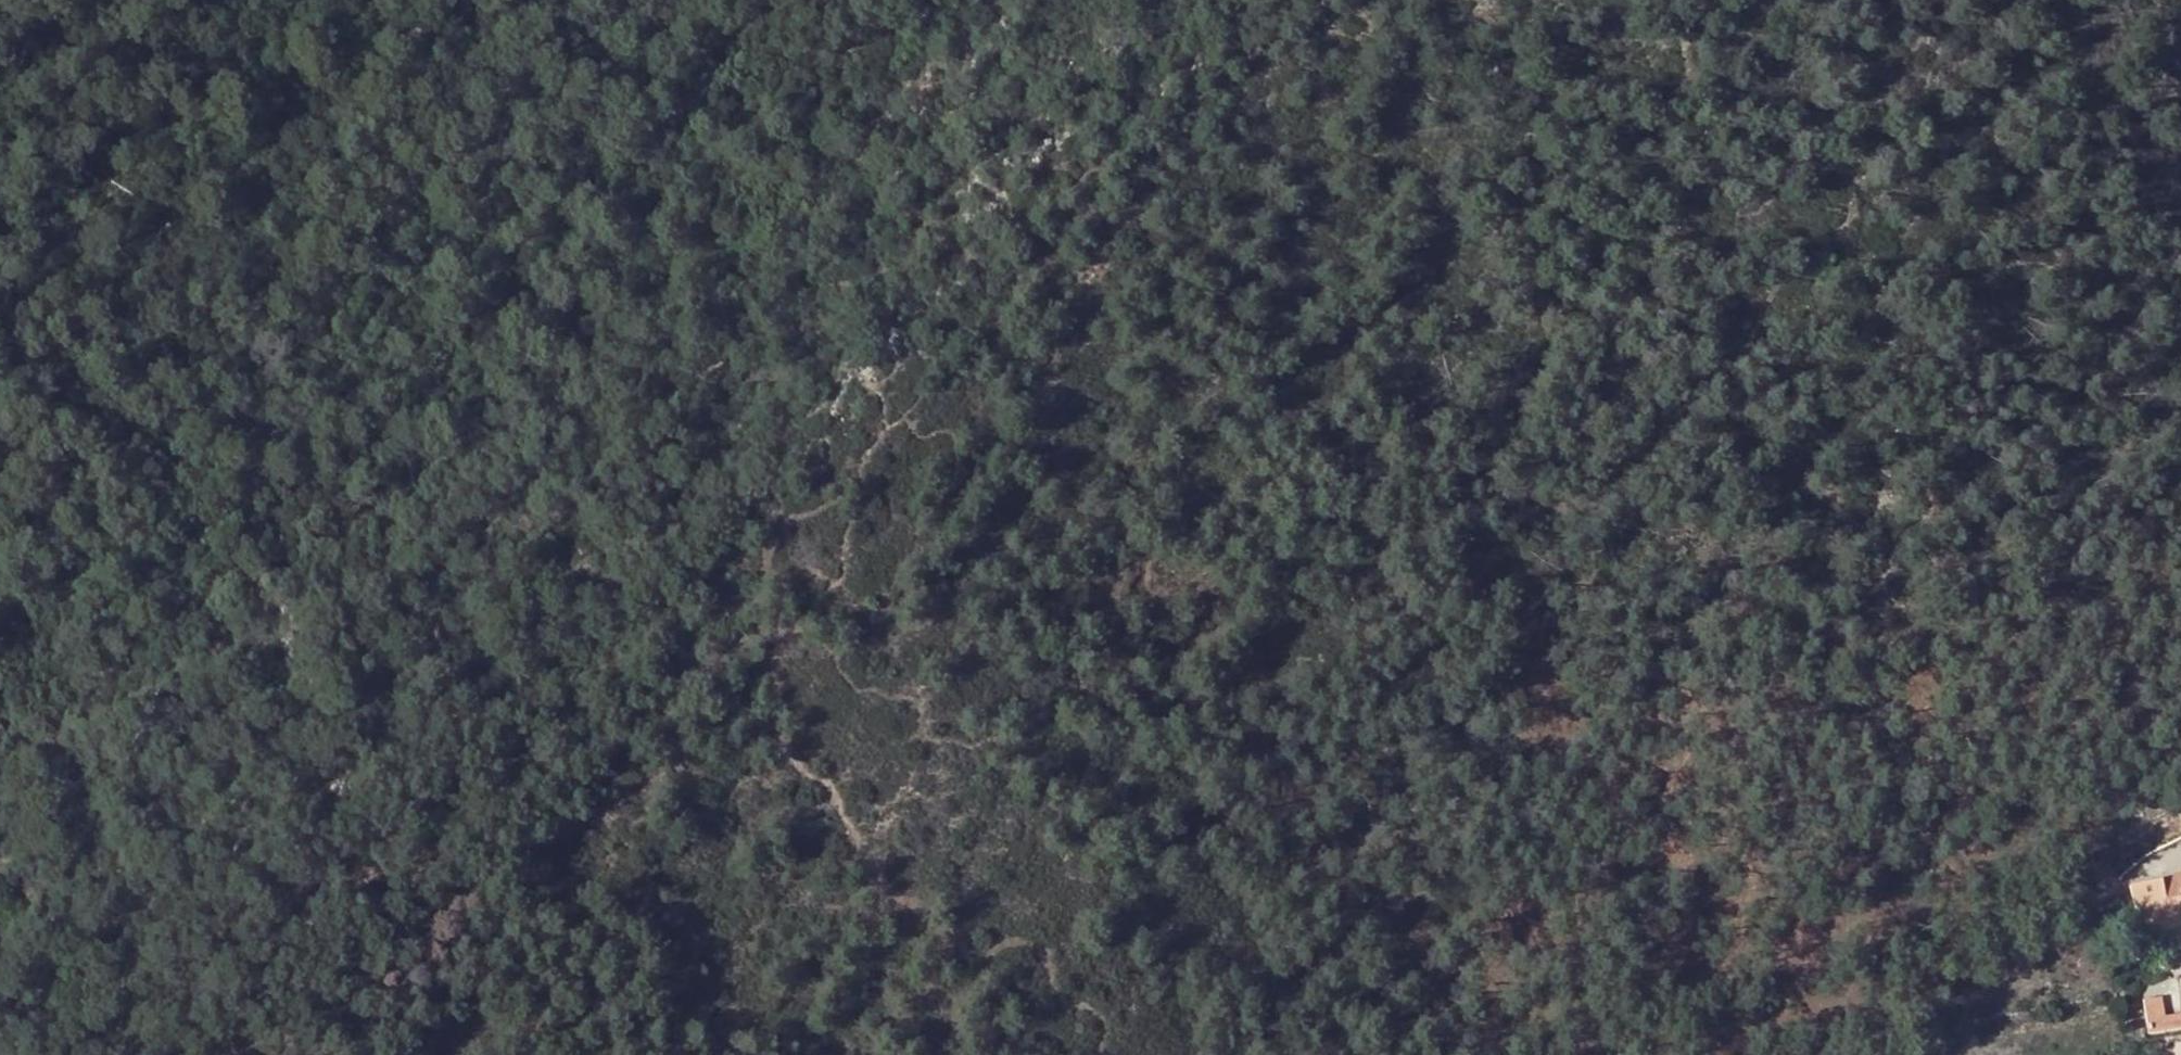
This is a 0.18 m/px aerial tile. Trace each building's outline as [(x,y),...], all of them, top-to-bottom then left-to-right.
[(2166,909),(2180,906),(2180,873),(2159,878),(2166,909)] [(2180,926),(2180,906),(2166,909),(2169,928),(2180,926)] [(2170,1016),(2165,995),(2147,999),(2155,1034),(2180,1027),(2180,1013),(2170,1016)]
